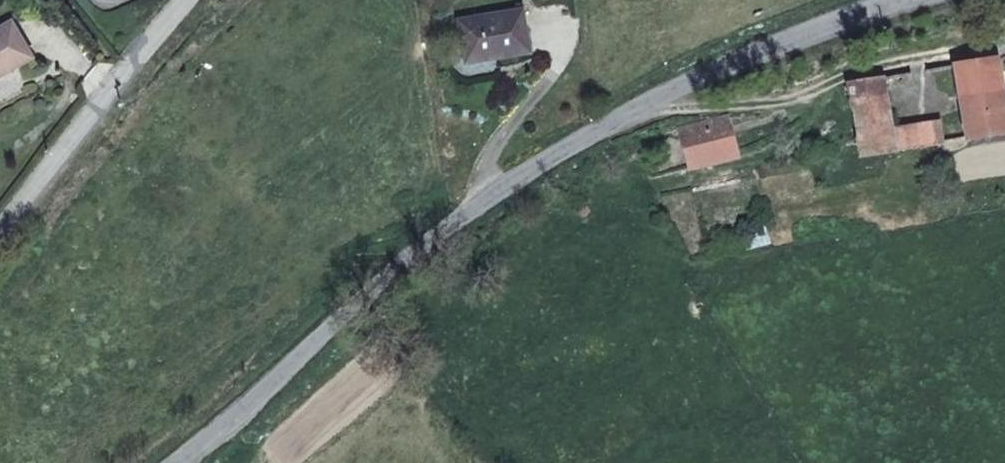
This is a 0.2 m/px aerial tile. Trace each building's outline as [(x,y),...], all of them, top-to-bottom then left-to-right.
[(530,53),(522,9),(459,20),(466,59),(498,54),(498,58),(530,53)] [(32,57),(11,22),(0,28),(0,77),(32,57)] [(997,59),(981,60),(956,65),(968,139),(1004,133),(1004,107),(1003,94),(997,59)] [(890,127),(883,78),(849,82),(860,156),(894,150),(890,127)] [(737,156),(727,116),(680,128),(690,169),(737,156)] [(945,142),(941,119),(934,121),(937,144),(945,142)] [(937,144),(934,121),(898,127),(901,149),(937,144)] [(901,149),(898,127),(890,127),(894,150),(901,149)] [(590,211),(589,206),(586,203),(582,203),(581,204),(579,206),(578,208),(579,211),(584,217),(590,211)]
